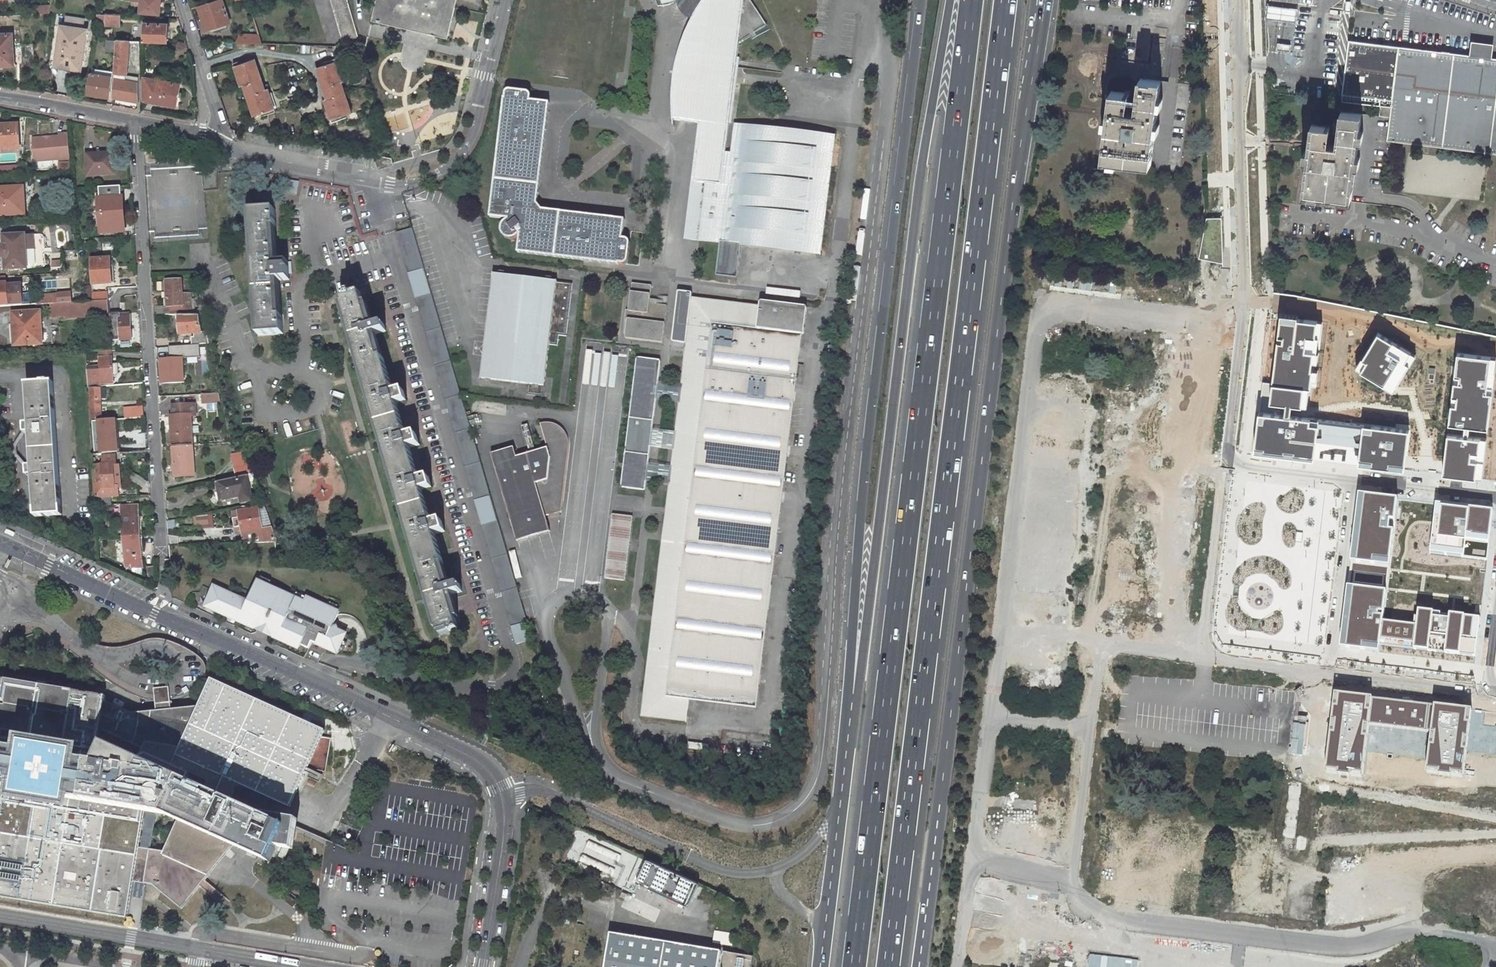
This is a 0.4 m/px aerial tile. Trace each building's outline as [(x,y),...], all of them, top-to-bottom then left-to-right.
[(131,1),(141,2),(141,12),(160,14),(160,0),(131,0),(131,1)] [(206,29),(209,29),(210,31),(226,25),(226,23),(230,22),(223,0),(213,0),(198,5),(206,29)] [(346,46),(360,46),(361,46),(348,0),(333,0),(346,46)] [(373,19),(448,36),(456,0),(377,0),(373,19)] [(676,82),(676,84),(675,100),(675,118),(705,122),(732,125),(742,43),(770,24),(755,0),(680,0),(681,6),(685,12),(689,16),(692,17),(696,18),(688,34),(682,54),(677,71),(676,82)] [(1300,22),(1301,10),(1264,5),(1264,17),(1300,22)] [(51,14),(52,6),(36,7),(36,15),(51,14)] [(1185,10),(1184,17),(1196,19),(1197,11),(1185,10)] [(119,16),(97,15),(97,23),(100,23),(103,24),(103,26),(119,26),(119,16)] [(167,25),(145,24),(144,41),(147,41),(159,42),(167,42),(167,25)] [(88,32),(62,28),(56,66),(73,68),(73,72),(81,73),(88,32)] [(258,32),(239,31),(238,42),(261,43),(258,32)] [(0,34),(0,66),(15,65),(14,34),(0,34)] [(115,72),(126,73),(129,40),(116,38),(116,39),(109,39),(108,49),(115,50),(114,72),(115,72)] [(184,42),(168,42),(168,55),(183,55),(184,42)] [(1493,60),(1494,51),(1472,48),(1471,58),(1405,49),(1348,43),(1341,96),(1342,96),(1341,102),(1381,107),(1380,116),(1390,117),(1387,140),(1495,154),(1495,61),(1493,60)] [(266,91),(256,59),(249,61),(248,58),(237,63),(238,66),(244,85),(254,115),(260,114),(261,117),(273,113),(271,109),(266,91)] [(318,67),(329,99),(334,118),(336,122),(348,118),(347,115),(353,112),(342,80),(335,61),(335,58),(323,62),(324,65),(318,67)] [(335,61),(342,80),(345,79),(339,60),(335,61)] [(244,85),(238,66),(236,67),(242,86),(244,85)] [(107,97),(109,78),(89,74),(84,93),(107,97)] [(1110,88),(1102,156),(1150,161),(1150,164),(1180,168),(1190,81),(1139,75),(1139,78),(1137,90),(1135,107),(1127,106),(1129,89),(1110,88)] [(139,84),(114,79),(111,97),(140,102),(139,84)] [(144,100),(177,106),(179,97),(180,93),(181,85),(159,81),(159,82),(143,79),(144,100)] [(508,92),(492,215),(509,217),(506,219),(503,222),(502,227),(503,231),(505,234),(509,237),(513,237),(517,236),(519,235),(522,230),(520,251),(624,263),(628,263),(630,261),(632,245),(632,242),(629,239),(624,238),(626,220),(544,209),(539,202),(551,102),(533,100),(533,95),(532,92),(530,91),(512,89),(511,89),(510,90),(508,92)] [(266,91),(271,109),(275,108),(269,90),(266,91)] [(326,100),(332,119),(334,118),(329,99),(326,100)] [(1311,125),(1303,192),(1318,194),(1352,198),(1362,116),(1340,113),(1338,128),(1336,146),(1326,145),(1328,127),(1311,125)] [(705,122),(690,237),(702,238),(712,155),(712,154),(712,153),(713,152),(713,151),(714,151),(714,150),(715,150),(734,152),(737,126),(732,125),(705,122)] [(19,146),(18,123),(0,123),(0,147),(19,146)] [(820,253),(834,138),(812,135),(805,134),(737,126),(734,152),(715,150),(714,150),(714,151),(713,151),(713,152),(712,153),(712,154),(712,155),(702,238),(723,241),(718,276),(739,279),(744,243),(778,247),(820,253)] [(44,136),(33,137),(35,160),(70,158),(69,133),(60,133),(60,135),(50,136),(50,138),(44,139),(44,136)] [(87,172),(112,171),(112,154),(95,155),(95,152),(86,152),(87,172)] [(378,168),(393,164),(392,159),(374,155),(378,167),(378,168)] [(71,169),(70,161),(60,162),(60,170),(71,169)] [(16,211),(15,184),(0,185),(0,212),(16,211)] [(123,228),(120,185),(99,185),(102,223),(98,224),(99,229),(123,228)] [(275,209),(251,211),(259,334),(283,333),(282,316),(279,316),(277,280),(288,280),(288,274),(291,274),(291,262),(275,262),(273,227),(276,227),(275,209)] [(1223,219),(1207,219),(1200,258),(1224,263),(1223,219)] [(397,233),(409,274),(425,269),(413,228),(397,233)] [(4,267),(45,266),(43,232),(3,233),(3,244),(2,245),(0,246),(0,253),(0,254),(2,255),(3,256),(4,256),(4,267)] [(108,256),(89,256),(91,281),(110,280),(108,256)] [(574,282),(496,273),(484,377),(533,383),(532,393),(550,395),(556,340),(563,341),(564,332),(569,333),(574,282)] [(651,282),(632,279),(626,334),(663,339),(668,302),(648,300),(651,282)] [(165,280),(167,312),(179,313),(187,313),(186,293),(177,293),(176,280),(165,280)] [(21,303),(20,282),(5,283),(5,281),(4,281),(0,282),(0,304),(7,304),(21,303)] [(108,289),(95,290),(95,298),(108,297),(108,289)] [(686,342),(681,380),(679,398),(675,427),(673,445),(671,461),(669,480),(641,708),(683,714),(686,693),(753,701),(794,385),(800,386),(802,367),(796,366),(800,336),(803,336),(806,309),(759,302),(758,306),(691,297),(692,292),(678,290),(672,340),(686,342)] [(35,293),(36,302),(49,301),(63,300),(69,300),(69,291),(35,293)] [(457,630),(447,594),(459,591),(457,582),(444,585),(439,566),(443,565),(436,538),(444,535),(440,523),(432,525),(424,494),(431,492),(428,479),(420,481),(411,450),(418,448),(415,436),(408,438),(399,407),(406,405),(403,392),(396,394),(385,356),(381,357),(375,336),(385,333),(383,325),(373,328),(363,293),(351,296),(350,292),(345,293),(347,300),(343,300),(390,469),(436,633),(446,630),(447,633),(457,630)] [(416,299),(475,500),(490,496),(432,294),(416,299)] [(14,344),(52,341),(51,315),(64,314),(64,317),(109,314),(109,313),(108,297),(95,298),(92,298),(69,300),(63,300),(49,301),(49,309),(11,311),(14,344)] [(109,314),(110,333),(110,338),(129,337),(128,315),(118,315),(117,312),(109,313),(109,314)] [(200,331),(197,313),(196,313),(193,313),(187,313),(179,313),(179,332),(190,332),(191,343),(208,342),(206,331),(200,331)] [(1271,403),(1307,407),(1310,387),(1316,387),(1324,320),(1281,315),(1271,403)] [(1395,391),(1417,356),(1378,333),(1357,368),(1395,391)] [(101,381),(112,380),(112,375),(116,375),(115,360),(111,360),(111,355),(110,348),(100,349),(100,356),(99,356),(100,367),(85,368),(86,383),(101,382),(101,381)] [(1495,357),(1457,352),(1449,425),(1488,429),(1495,357)] [(637,353),(623,479),(622,483),(648,486),(649,477),(650,459),(652,443),(654,424),(657,395),(659,377),(662,356),(637,353)] [(182,357),(170,358),(172,381),(184,380),(182,357)] [(681,380),(659,377),(657,395),(679,398),(681,380)] [(53,382),(27,383),(32,514),(59,513),(53,382)] [(104,386),(88,387),(90,416),(101,415),(99,396),(105,396),(104,386)] [(203,403),(220,402),(218,392),(202,393),(203,403)] [(140,403),(123,405),(124,416),(130,416),(141,415),(140,403)] [(191,443),(190,414),(196,413),(195,403),(172,405),(173,414),(177,414),(177,419),(171,419),(172,444),(191,443)] [(1405,469),(1410,429),(1260,412),(1255,452),(1405,469)] [(91,418),(93,452),(115,451),(114,436),(116,436),(120,436),(119,416),(115,417),(109,417),(108,417),(91,418)] [(562,499),(567,444),(568,441),(568,436),(567,432),(564,427),(561,424),(558,423),(554,421),(549,421),(543,422),(542,423),(548,448),(517,457),(514,447),(491,454),(517,541),(550,532),(545,516),(554,514),(550,501),(554,500),(555,501),(562,499)] [(675,427),(654,424),(652,443),(673,445),(675,427)] [(1486,438),(1447,434),(1443,474),(1482,478),(1486,438)] [(172,444),(174,469),(179,469),(179,475),(193,474),(191,443),(172,444)] [(113,485),(111,464),(114,464),(114,462),(113,453),(102,454),(103,463),(101,463),(91,464),(93,497),(118,496),(135,494),(135,487),(120,488),(116,488),(115,486),(113,487),(113,485)] [(671,461),(650,459),(649,477),(669,480),(671,461)] [(111,464),(113,485),(113,487),(115,486),(116,488),(120,488),(118,462),(114,462),(114,464),(111,464)] [(250,465),(233,469),(235,476),(253,473),(250,465)] [(253,473),(235,476),(216,480),(218,493),(224,491),(225,494),(238,491),(240,501),(251,499),(248,487),(257,485),(253,473)] [(1352,563),(1389,567),(1397,499),(1360,495),(1352,563)] [(94,504),(110,503),(118,503),(118,496),(93,497),(94,504)] [(550,501),(554,514),(561,512),(562,499),(555,501),(554,500),(550,501)] [(1493,510),(1436,504),(1431,553),(1487,559),(1493,510)] [(136,505),(119,506),(124,562),(130,562),(130,566),(140,565),(136,505)] [(261,526),(256,507),(237,510),(241,530),(243,541),(275,539),(270,524),(261,526)] [(241,530),(237,510),(231,512),(235,532),(241,530)] [(627,514),(607,511),(599,574),(618,577),(627,514)] [(195,526),(213,526),(213,516),(195,516),(195,526)] [(482,524),(512,626),(526,622),(497,520),(482,524)] [(1352,563),(1349,587),(1386,592),(1389,567),(1352,563)] [(339,612),(307,597),(305,602),(258,580),(248,601),(214,585),(205,606),(249,626),(251,623),(259,626),(272,632),(280,636),(278,639),(288,644),(289,640),(309,649),(312,642),(337,653),(346,633),(332,627),(339,612)] [(1386,592),(1349,587),(1342,648),(1379,653),(1380,646),(1383,622),(1386,592)] [(1480,618),(1419,611),(1418,626),(1415,650),(1476,657),(1480,618)] [(1415,650),(1418,626),(1383,622),(1380,646),(1415,650)] [(249,626),(248,628),(256,631),(259,626),(251,623),(249,626)] [(272,632),(269,637),(277,641),(278,639),(280,636),(272,632)] [(6,789),(0,826),(0,899),(128,919),(135,882),(141,849),(146,813),(166,817),(179,821),(234,847),(274,864),(280,850),(297,852),(301,822),(256,812),(234,803),(242,785),(293,808),(304,779),(317,784),(327,766),(331,738),(323,734),(324,731),(212,679),(200,707),(171,710),(169,688),(161,689),(154,689),(156,712),(134,712),(103,696),(0,679),(0,789),(6,789)] [(1469,708),(1332,693),(1323,771),(1359,775),(1365,723),(1428,730),(1423,774),(1461,778),(1469,708)] [(183,910),(234,847),(179,821),(164,853),(141,849),(135,882),(140,883),(154,886),(183,910)] [(695,891),(646,869),(635,892),(685,914),(695,891)] [(445,889),(456,892),(459,877),(448,874),(445,889)] [(611,941),(607,966),(718,966),(719,958),(611,941)]
